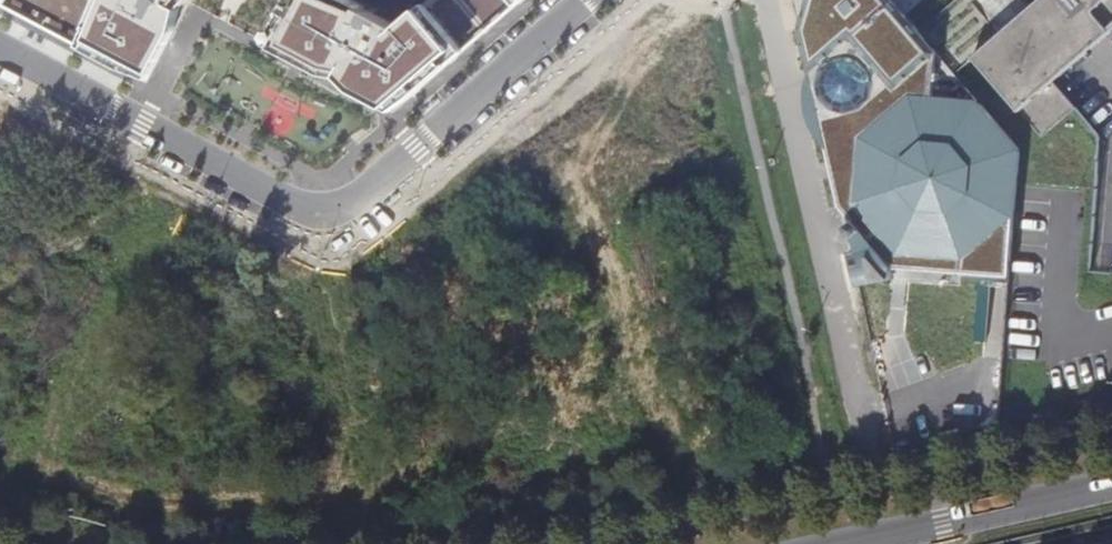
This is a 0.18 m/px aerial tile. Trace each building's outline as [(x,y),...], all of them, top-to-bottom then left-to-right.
[(152,80),(195,0),(1,0),(152,80)] [(401,25),(365,6),(366,4),(358,0),(290,0),(268,41),(397,110),(523,0),(430,0),(401,25)] [(1011,272),(1023,151),(895,0),(808,0),(800,28),(858,284),(888,280),(889,267),(1011,272)] [(974,53),(1023,107),(1111,30),(1111,0),(1035,0),(1032,3),(974,53)]
